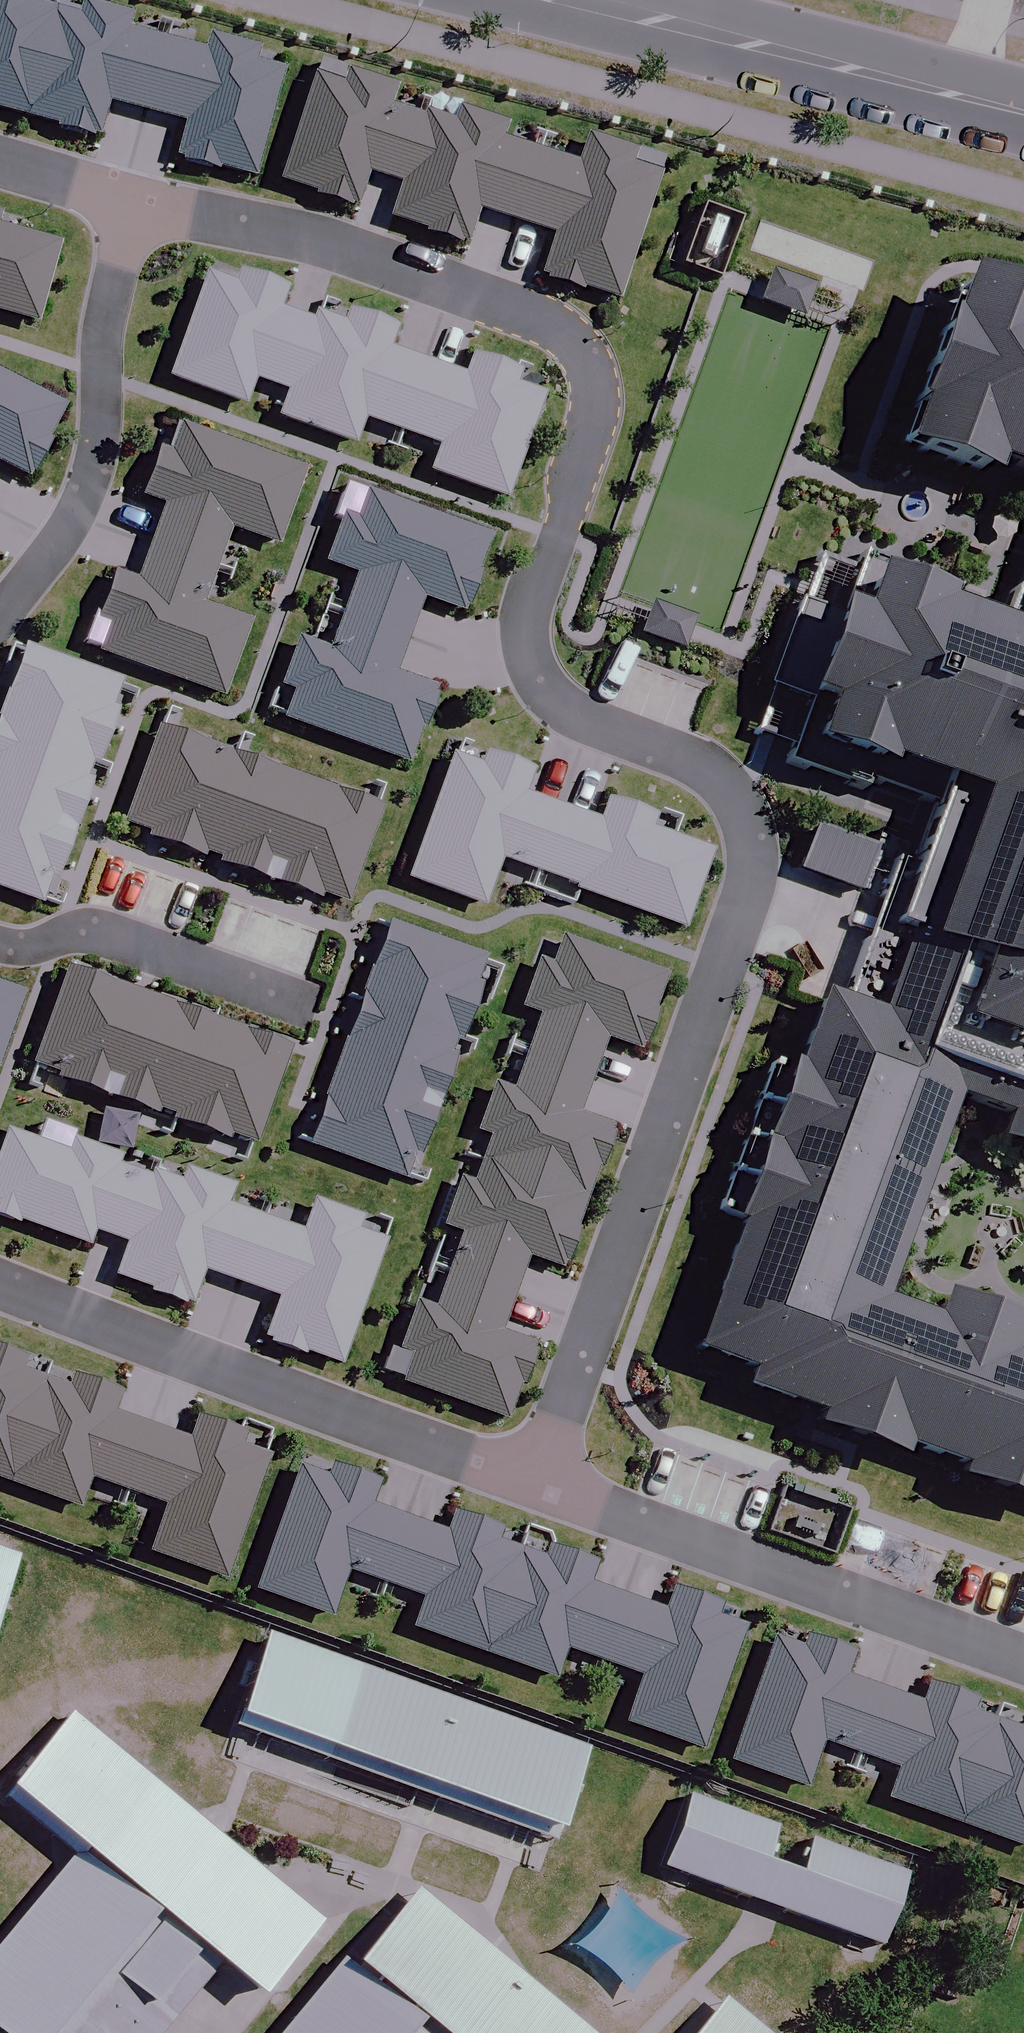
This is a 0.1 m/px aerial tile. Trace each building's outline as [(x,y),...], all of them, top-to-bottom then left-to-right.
[(97,136),(106,102),(186,122),(176,160),(217,170),(218,167),(257,177),(286,65),(256,58),(257,52),(211,40),(207,53),(127,33),(132,16),(84,4),(80,17),(32,5),(34,0),(0,0),(0,112),(97,136)] [(545,275),(621,299),(661,174),(460,109),(456,123),(390,102),(394,88),(348,73),(344,85),(316,76),(281,184),(357,208),(369,171),(402,182),(390,219),(469,244),(481,208),(559,233),(545,275)] [(36,322),(59,242),(0,225),(0,311),(36,322)] [(816,285),(774,271),(764,304),(806,317),(816,285)] [(338,322),(218,279),(182,378),(252,402),(259,382),(289,392),(282,413),(365,443),(374,420),(444,446),(436,469),(509,495),(547,390),(527,383),(531,372),(477,353),(471,370),(395,343),(400,331),(343,310),(338,322)] [(964,308),(899,481),(983,512),(989,496),(1023,508),(1023,330),(964,308)] [(63,404),(0,371),(0,524),(63,404)] [(300,465),(201,430),(193,451),(163,441),(142,498),(172,509),(144,587),(117,578),(100,626),(113,630),(105,654),(223,696),(250,620),(203,603),(230,530),(271,544),(300,465)] [(490,537),(370,493),(362,518),(347,512),(327,566),(360,577),(334,650),(302,639),(286,682),(299,687),(288,719),(408,763),(435,689),(394,674),(422,598),(463,612),(490,537)] [(1003,664),(937,640),(940,630),(871,604),(865,620),(814,602),(748,780),(786,794),(782,803),(861,832),(864,823),(918,843),(844,1043),(820,1034),(793,1108),(774,1101),(717,1257),(738,1264),(692,1388),(750,1409),(742,1429),(817,1457),(813,1468),(896,1498),(900,1486),(960,1508),(956,1520),(1023,1545),(1023,608),(1003,664)] [(697,619),(654,604),(642,636),(685,652),(697,619)] [(25,638),(0,707),(0,887),(45,903),(128,675),(25,638)] [(368,805),(162,731),(121,845),(327,919),(368,805)] [(412,882),(423,886),(484,908),(502,859),(582,888),(581,891),(685,928),(712,852),(650,829),(654,816),(610,800),(601,824),(526,797),(536,771),(489,754),(485,765),(458,755),(412,882)] [(875,844),(817,822),(800,866),(859,888),(875,844)] [(489,958),(400,926),(392,923),(313,1143),(409,1177),(435,1108),(420,1103),(432,1070),(446,1075),(489,958)] [(645,1051),(672,977),(564,938),(553,967),(540,963),(524,1009),(543,1016),(515,1094),(497,1087),(480,1132),(495,1137),(478,1184),(463,1179),(445,1230),(464,1237),(437,1312),(419,1306),(403,1351),(413,1354),(403,1381),(511,1420),(539,1345),(506,1333),(532,1261),(565,1273),(616,1130),(580,1117),(609,1038),(645,1051)] [(292,1046),(73,968),(37,1069),(255,1147),(292,1046)] [(26,992),(0,983),(0,1063),(26,992)] [(341,1369),(387,1243),(358,1232),(363,1219),(319,1203),(307,1236),(226,1208),(234,1188),(153,1159),(150,1168),(76,1141),(72,1153),(9,1131),(0,1156),(0,1218),(89,1250),(96,1230),(125,1241),(112,1277),(188,1304),(200,1269),(281,1298),(265,1342),(341,1369)] [(79,1543),(94,1503),(168,1529),(153,1569),(222,1594),(270,1462),(247,1454),(199,1436),(191,1460),(111,1431),(119,1408),(89,1397),(84,1410),(27,1389),(32,1376),(0,1365),(0,1514),(79,1543)] [(326,1476),(299,1466),(255,1590),(327,1616),(345,1566),(424,1595),(413,1625),(557,1676),(568,1644),(642,1671),(624,1723),(697,1749),(741,1627),(714,1617),(720,1602),(671,1585),(663,1609),(586,1581),(594,1559),(550,1543),(546,1554),(500,1538),(503,1530),(454,1512),(448,1529),(367,1499),(374,1479),(331,1463),(326,1476)] [(775,1636),(731,1757),(805,1783),(822,1738),(896,1764),(885,1794),(1023,1845),(1023,1720),(1022,1725),(972,1707),(976,1693),(930,1677),(921,1703),(844,1675),(853,1649),(808,1632),(803,1646),(775,1636)] [(261,1634),(234,1714),(559,1825),(587,1745),(261,1634)] [(69,1709),(8,1783),(12,1786),(4,1796),(72,1853),(0,1939),(0,2028),(6,2032),(158,2032),(219,1960),(259,1994),(322,1919),(69,1709)] [(692,1791),(665,1865),(881,1945),(909,1871),(812,1835),(798,1872),(761,1859),(775,1821),(692,1791)] [(418,1882),(292,2032),(602,2032),(418,1882)] [(727,2007),(707,2032),(759,2032),(727,2007)]
